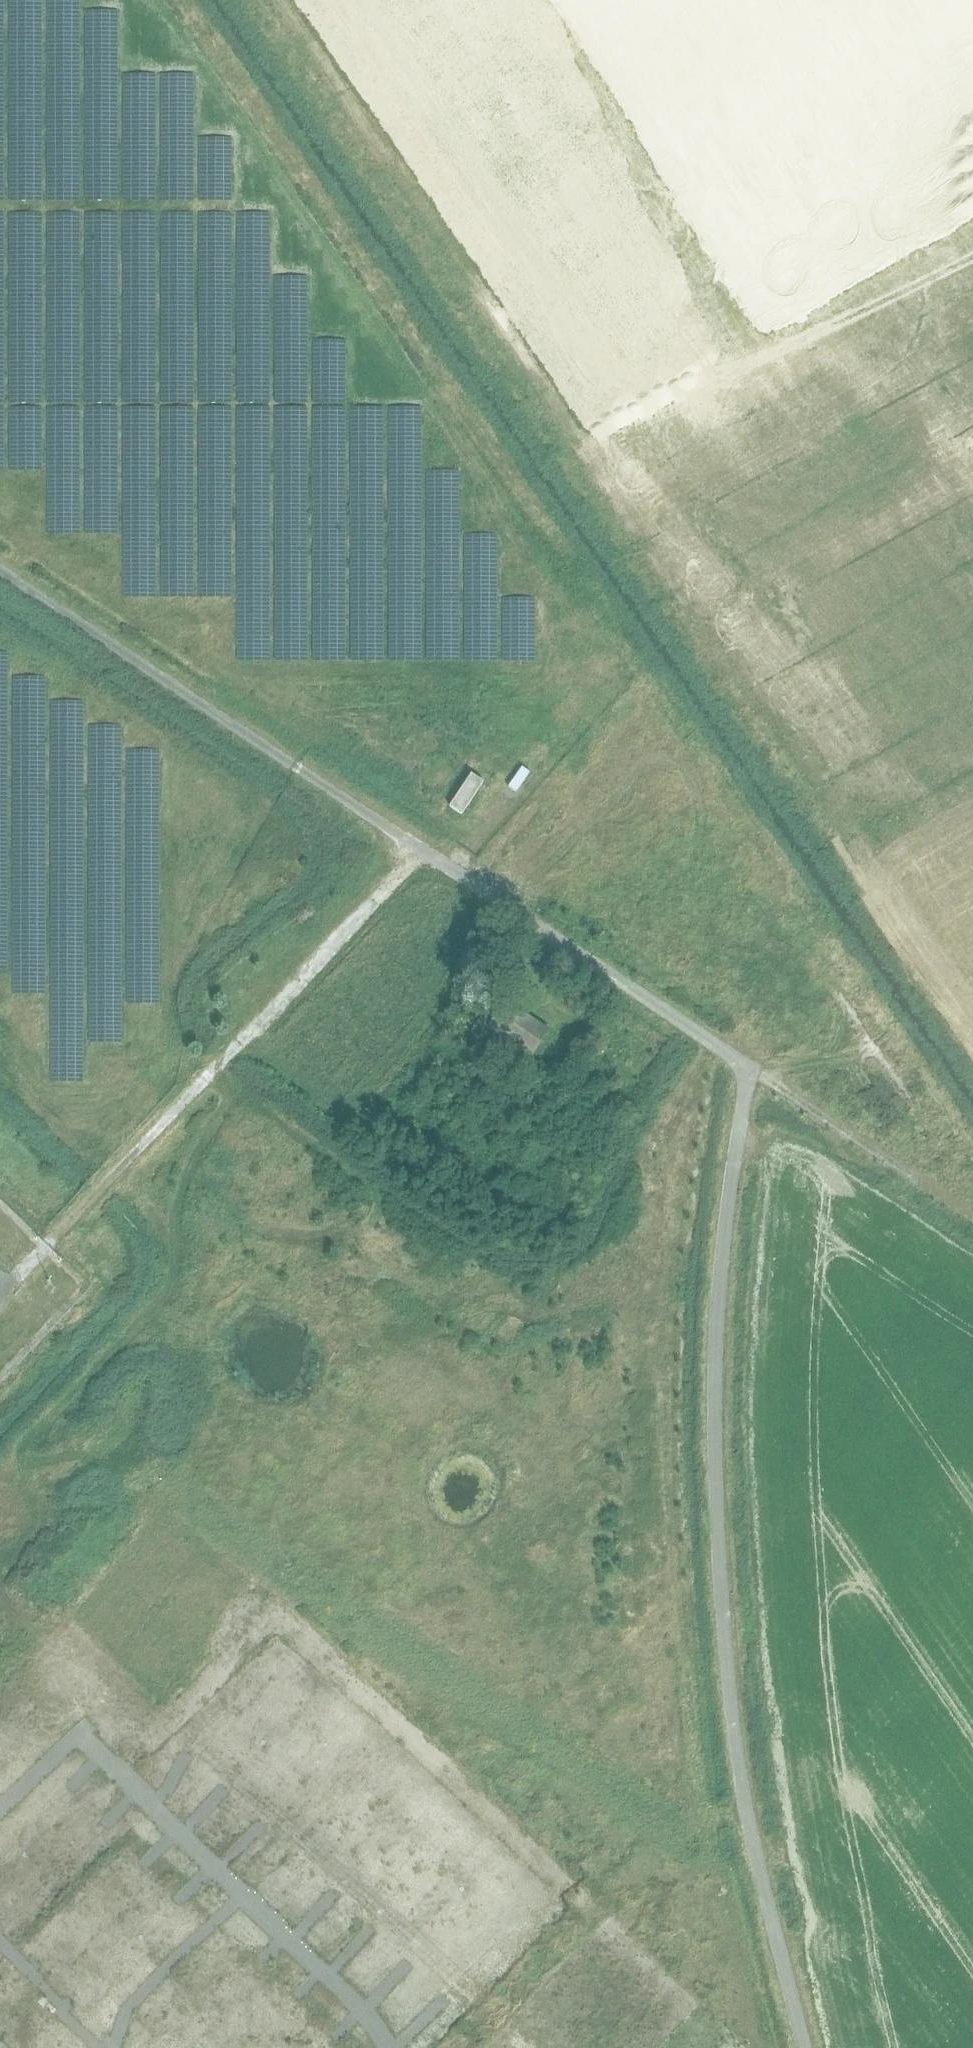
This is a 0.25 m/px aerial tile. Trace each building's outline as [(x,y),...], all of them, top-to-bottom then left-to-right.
[(471,774),(449,806),(461,814),(483,782),(471,774)] [(533,1021),(503,1003),(498,1011),(488,1004),(472,1030),(482,1037),(489,1026),(532,1053),(547,1028),(534,1020),(533,1021)]
